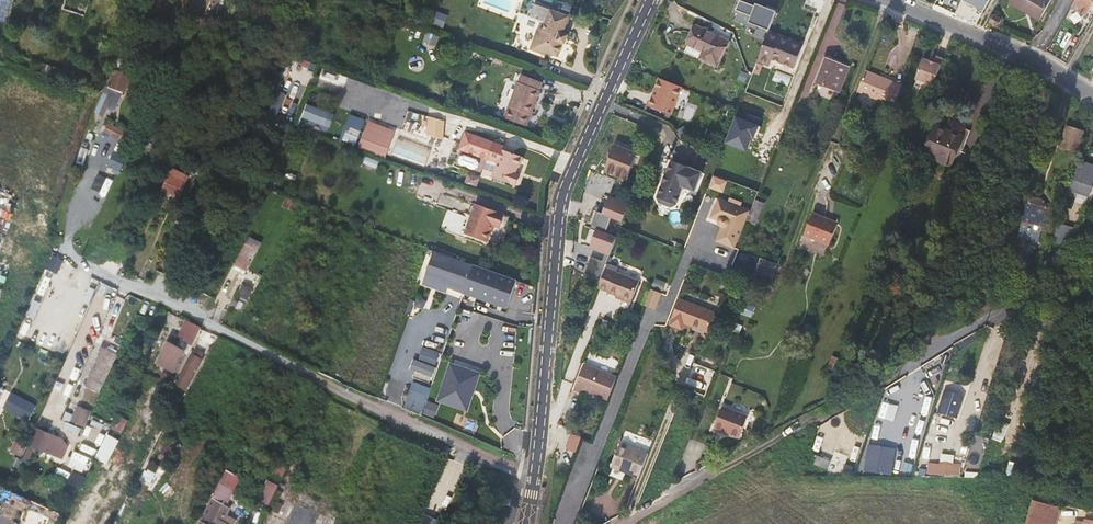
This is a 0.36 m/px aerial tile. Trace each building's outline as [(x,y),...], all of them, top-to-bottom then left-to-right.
[(985,11),(990,0),(961,0),(985,11)] [(1007,3),(1023,12),(1025,9),(1040,17),(1049,0),(1009,0),(1007,3)] [(1077,0),(1071,9),(1084,16),(1089,8),(1092,1),(1092,0),(1077,0)] [(767,34),(776,12),(766,8),(755,4),(754,7),(739,1),(734,14),(749,20),(747,26),(767,34)] [(538,29),(530,50),(546,55),(547,53),(558,57),(563,43),(565,44),(568,35),(564,33),(570,16),(550,9),(543,31),(538,29)] [(1000,19),(992,15),(988,21),(996,25),(1000,19)] [(728,43),(696,27),(688,45),(685,50),(716,66),(728,43)] [(766,37),(755,66),(767,71),(769,65),(791,74),(800,53),(778,44),(779,42),(766,37)] [(934,86),(944,59),(937,57),(934,63),(923,59),(916,78),(934,86)] [(839,64),(826,59),(816,82),(839,91),(849,68),(839,64)] [(901,88),(863,74),(856,94),(893,109),(901,88)] [(518,82),(505,118),(527,126),(540,91),(539,90),(542,83),(522,75),(519,82),(518,82)] [(688,89),(666,80),(662,91),(664,92),(662,98),(659,97),(655,108),(677,117),(688,89)] [(115,119),(124,92),(106,86),(97,113),(115,119)] [(684,102),(680,117),(694,121),(697,106),(684,102)] [(305,104),(300,128),(329,135),(335,110),(305,104)] [(446,120),(430,118),(429,128),(445,130),(446,120)] [(386,159),(397,130),(370,119),(358,148),(386,159)] [(957,149),(973,155),(981,134),(977,133),(977,130),(970,127),(969,130),(965,128),(962,136),(935,125),(924,155),(951,166),(957,149)] [(445,130),(429,128),(428,136),(444,138),(445,130)] [(1074,159),(1081,136),(1064,131),(1057,153),(1074,159)] [(494,176),(514,183),(518,173),(516,173),(522,157),(504,150),(505,146),(502,145),(467,132),(461,147),(489,158),(484,171),(483,171),(481,174),(482,176),(485,177),(485,176),(492,179),(494,176)] [(399,141),(395,163),(429,171),(433,149),(399,141)] [(624,147),(615,144),(605,172),(612,175),(617,177),(627,181),(638,152),(624,147)] [(112,153),(109,170),(123,172),(126,156),(112,153)] [(703,172),(672,161),(657,198),(658,198),(661,200),(675,205),(677,206),(683,188),(695,193),(703,172)] [(1075,170),(1070,187),(1089,192),(1092,177),(1092,168),(1077,164),(1075,170)] [(201,169),(190,165),(188,171),(199,175),(201,169)] [(168,175),(162,190),(180,198),(186,183),(190,176),(172,167),(168,175)] [(615,182),(617,177),(612,175),(605,172),(603,177),(610,180),(615,182)] [(299,203),(287,197),(282,205),(283,206),(280,212),(288,216),(291,211),(294,212),(299,203)] [(630,223),(636,206),(616,198),(610,215),(605,213),(598,230),(603,232),(597,248),(612,254),(609,262),(598,258),(592,275),(593,275),(600,278),(607,281),(611,271),(624,239),(613,235),(619,220),(630,223)] [(658,198),(657,198),(660,203),(671,207),(677,206),(661,200),(658,198)] [(1028,202),(1027,206),(1018,239),(1036,244),(1040,229),(1050,232),(1055,212),(1047,209),(1047,207),(1043,203),(1039,199),(1034,200),(1028,202)] [(746,222),(750,213),(719,201),(712,219),(720,222),(719,224),(720,226),(721,228),(723,229),(717,243),(735,250),(746,222)] [(763,204),(755,201),(750,213),(746,222),(755,225),(763,204)] [(506,214),(478,204),(467,233),(489,241),(495,225),(501,227),(506,214)] [(838,224),(812,214),(804,235),(830,245),(838,224)] [(1082,226),(1059,219),(1053,239),(1062,241),(1081,228),(1082,226)] [(160,227),(150,222),(141,243),(151,247),(160,227)] [(591,227),(585,244),(590,246),(596,228),(591,227)] [(247,269),(257,251),(244,244),(235,263),(247,269)] [(448,288),(507,310),(518,280),(434,251),(424,279),(448,288)] [(772,278),(776,267),(777,264),(761,258),(755,272),(772,278)] [(639,278),(640,273),(619,268),(618,272),(639,278)] [(631,300),(638,282),(611,271),(607,281),(604,289),(610,292),(618,296),(631,300)] [(448,288),(424,279),(422,285),(446,293),(448,288)] [(243,284),(231,306),(241,311),(252,289),(243,284)] [(658,310),(664,294),(654,289),(647,306),(658,310)] [(746,324),(753,327),(763,300),(758,298),(757,299),(753,309),(752,309),(746,324)] [(715,314),(714,314),(679,300),(669,325),(680,330),(683,323),(706,333),(707,333),(715,314)] [(182,342),(190,346),(201,325),(192,321),(182,342)] [(735,323),(732,332),(739,335),(743,326),(735,323)] [(181,352),(166,345),(159,361),(174,368),(181,352)] [(104,370),(109,371),(116,354),(102,347),(99,352),(101,353),(89,377),(98,382),(104,370)] [(423,347),(420,361),(437,364),(440,350),(423,347)] [(192,355),(177,383),(185,387),(189,379),(187,378),(198,359),(192,355)] [(491,381),(493,371),(444,363),(438,404),(483,411),(491,381)] [(611,401),(619,378),(585,365),(576,390),(583,393),(585,390),(611,401)] [(488,374),(447,368),(443,401),(483,407),(488,374)] [(491,381),(483,411),(487,411),(491,381)] [(84,402),(93,406),(99,392),(91,389),(90,391),(89,390),(84,402)] [(429,391),(422,389),(420,397),(426,399),(429,391)] [(930,409),(933,394),(918,390),(914,406),(930,409)] [(946,390),(939,412),(957,418),(964,395),(946,390)] [(6,405),(10,406),(16,395),(12,394),(6,405)] [(16,395),(10,406),(28,414),(33,403),(16,395)] [(65,421),(87,426),(91,409),(76,405),(74,415),(67,414),(65,421)] [(713,428),(721,432),(723,428),(731,431),(740,435),(747,415),(722,405),(713,428)] [(128,420),(119,415),(112,428),(121,433),(128,420)] [(1010,425),(999,421),(993,436),(992,439),(1001,443),(1003,439),(1004,440),(1010,425)] [(35,427),(28,444),(62,460),(70,442),(35,427)] [(577,452),(582,437),(572,433),(567,448),(577,452)] [(115,438),(108,434),(96,458),(103,462),(115,438)] [(96,455),(102,440),(87,435),(82,449),(96,455)] [(641,470),(650,446),(623,436),(614,459),(641,470)] [(120,440),(115,438),(103,462),(108,464),(120,440)] [(27,446),(15,441),(10,452),(22,457),(27,446)] [(155,457),(173,466),(177,457),(174,455),(176,450),(162,443),(155,457)] [(84,472),(90,457),(75,452),(69,466),(84,472)] [(865,472),(891,475),(892,457),(867,454),(865,472)] [(830,461),(817,456),(814,464),(827,469),(830,461)] [(939,476),(961,477),(961,464),(940,462),(939,476)] [(151,463),(146,474),(152,478),(158,467),(151,463)] [(227,470),(219,486),(232,494),(241,478),(227,470)] [(259,499),(270,504),(279,485),(268,479),(259,499)] [(213,498),(215,499),(226,505),(232,494),(219,486),(213,498)] [(226,505),(230,508),(236,496),(232,494),(226,505)] [(215,499),(203,522),(201,521),(200,523),(217,523),(226,505),(215,499)] [(1032,500),(1024,523),(1054,523),(1058,508),(1032,500)] [(342,505),(335,502),(332,509),(338,513),(342,505)] [(230,508),(226,505),(217,523),(235,523),(226,517),(230,508)] [(53,516),(26,506),(20,523),(49,523),(53,516)]
